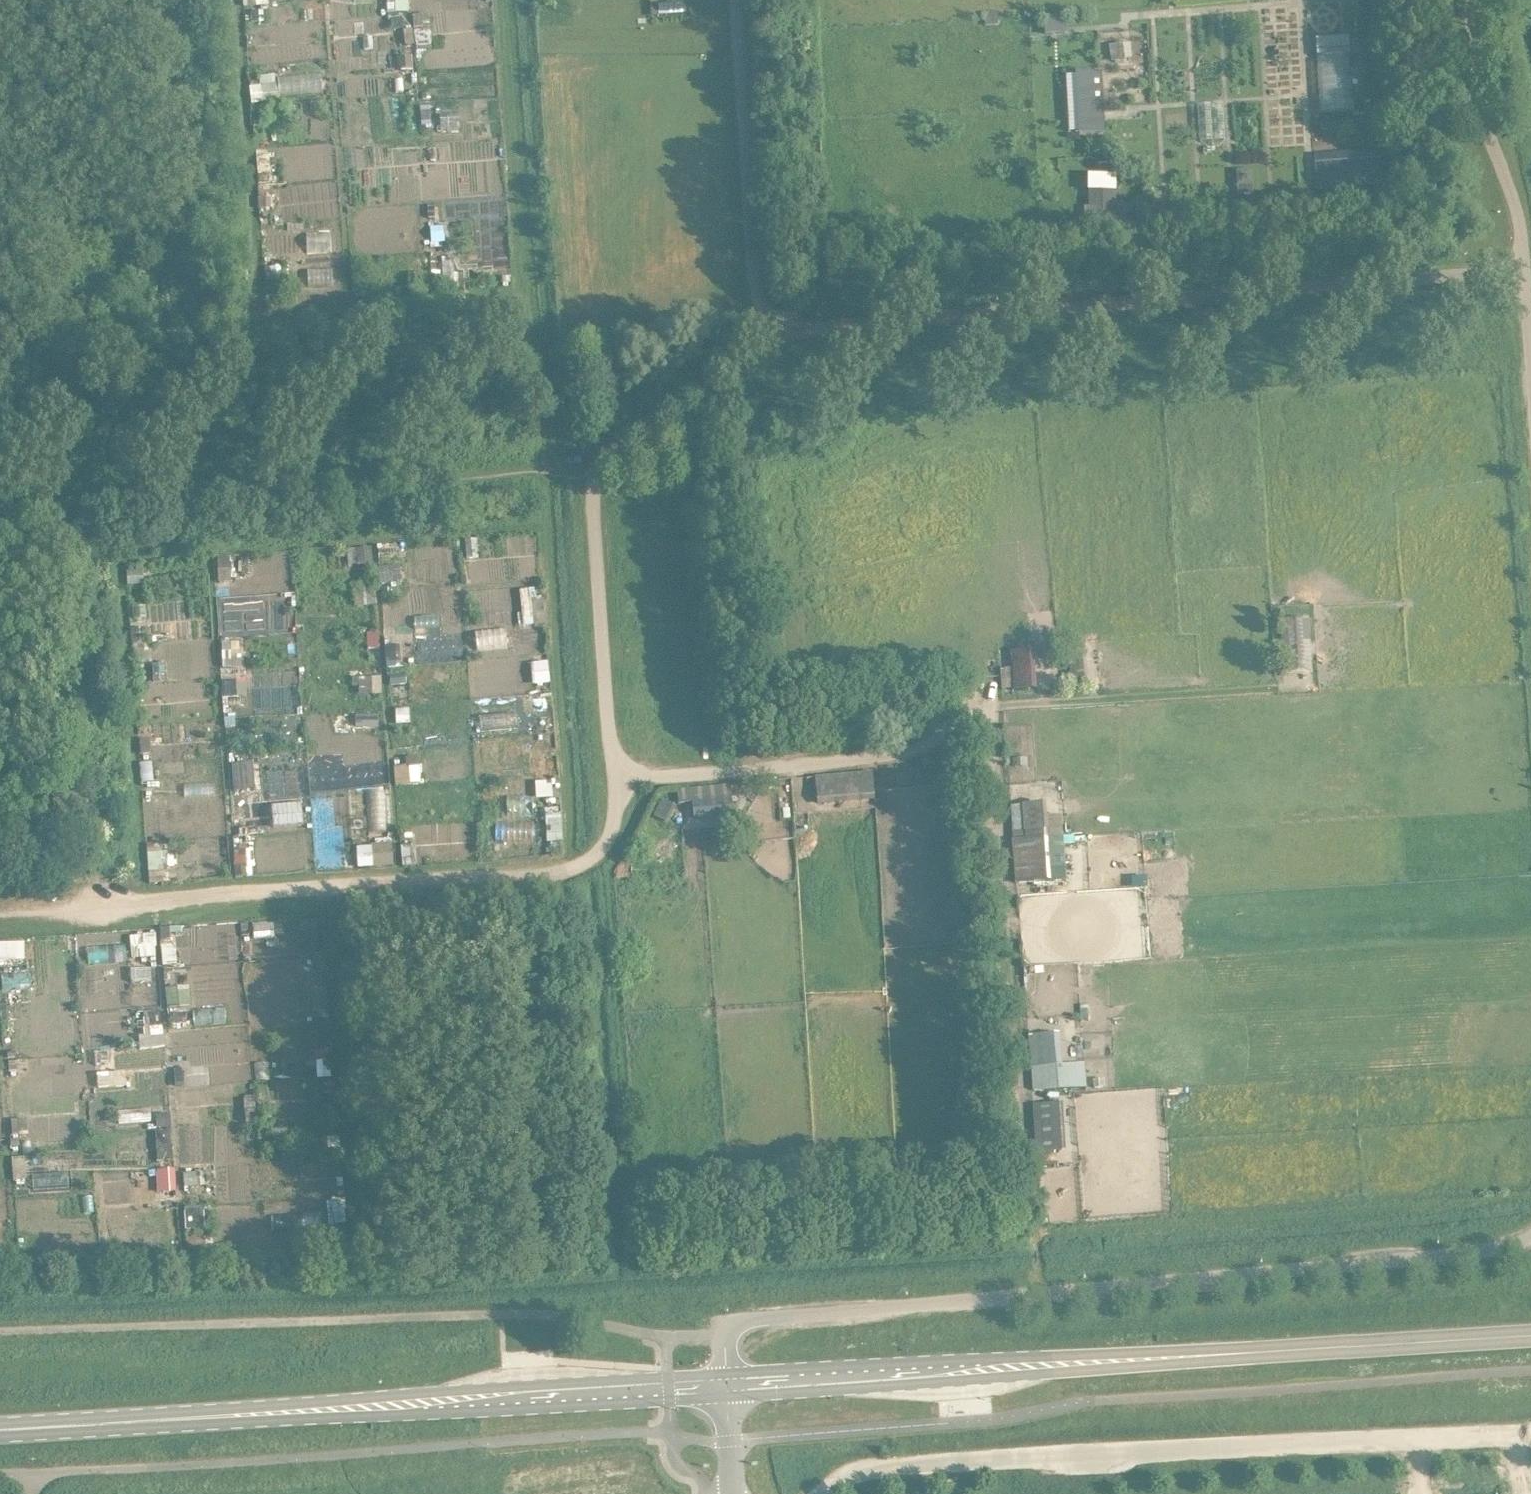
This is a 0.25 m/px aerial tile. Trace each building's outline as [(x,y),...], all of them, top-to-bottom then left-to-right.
[(683,5),(659,6),(659,16),(684,14),(683,5)] [(1065,15),(1045,16),(1045,34),(1066,33),(1065,15)] [(1094,58),(1070,60),(1074,120),(1098,118),(1094,58)] [(1377,158),(1316,163),(1318,190),(1379,185),(1377,158)] [(1108,159),(1097,159),(1097,170),(1109,170),(1108,159)] [(1252,170),(1237,170),(1238,194),(1253,194),(1252,170)] [(1089,176),(1089,190),(1116,190),(1116,176),(1089,176)] [(1089,190),(1089,207),(1097,207),(1097,223),(1116,223),(1124,223),(1124,204),(1116,204),(1116,190),(1089,190)] [(1305,670),(1302,620),(1281,621),(1285,672),(1305,670)] [(1011,651),(1015,690),(1035,689),(1032,650),(1011,651)] [(999,658),(1003,689),(1013,688),(1009,657),(999,658)] [(838,785),(817,787),(818,800),(874,795),(873,782),(863,783),(862,773),(837,775),(838,785)] [(694,802),(695,814),(732,810),(730,798),(694,802)] [(1012,806),(1014,839),(1045,838),(1042,804),(1012,806)] [(1063,837),(1045,838),(1014,839),(1017,883),(1066,880),(1064,845),(1063,837)] [(1045,1075),(1047,1090),(1086,1087),(1085,1063),(1057,1065),(1054,1033),(1029,1035),(1032,1076),(1045,1075)] [(1035,1105),(1038,1155),(1050,1155),(1050,1151),(1063,1149),(1059,1103),(1035,1105)]
